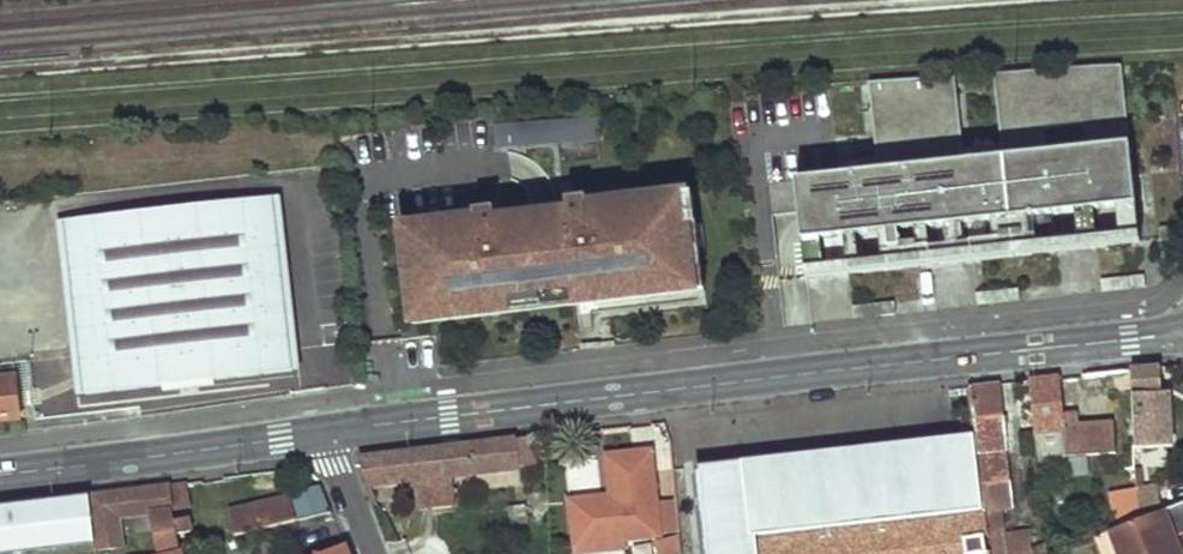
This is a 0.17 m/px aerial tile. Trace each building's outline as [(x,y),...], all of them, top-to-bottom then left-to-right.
[(957,76),(872,82),(880,170),(797,180),(804,241),(1140,203),(1133,142),(1122,64),(994,73),(1004,156),(966,160),(957,76)] [(600,142),(599,122),(496,129),(497,149),(600,142)] [(474,212),(476,220),(424,226),(426,240),(404,242),(412,312),(433,309),(435,322),(488,316),(487,307),(596,294),(597,304),(687,292),(685,276),(701,274),(700,261),(707,260),(702,225),(695,226),(692,195),(588,205),(587,199),(567,201),(567,208),(542,211),(495,216),(495,210),(474,212)] [(269,196),(62,223),(84,398),(291,371),(269,196)] [(487,307),(488,316),(597,304),(596,294),(487,307)] [(1134,370),(1136,390),(1138,449),(1174,446),(1170,391),(1163,392),(1162,367),(1134,370)] [(1134,370),(1093,375),(1094,393),(1125,391),(1136,390),(1134,370)] [(0,378),(0,421),(19,419),(14,377),(0,378)] [(1033,381),(1040,455),(1115,453),(1113,426),(1079,428),(1079,417),(1063,417),(1060,378),(1033,381)] [(1049,543),(1030,550),(1030,532),(1007,535),(1004,506),(1013,505),(1002,385),(976,388),(980,435),(981,438),(990,532),(992,553),(1050,553),(1049,543)] [(518,439),(521,466),(539,464),(536,437),(518,439)] [(990,532),(981,438),(898,447),(899,456),(786,468),(784,460),(698,470),(707,553),(967,553),(966,552),(987,549),(985,533),(990,532)] [(361,457),(370,484),(413,479),(450,475),(521,466),(518,439),(361,457)] [(898,447),(784,460),(786,468),(899,456),(898,447)] [(652,448),(607,455),(612,495),(613,501),(605,502),(603,496),(572,500),(578,547),(664,534),(652,448)] [(450,475),(413,479),(418,505),(453,501),(450,475)] [(193,506),(188,481),(92,495),(100,549),(124,546),(120,517),(154,511),(161,553),(165,553),(182,550),(179,533),(193,531),(190,517),(177,519),(176,508),(193,506)] [(1142,491),(1142,517),(1164,509),(1159,488),(1142,491)] [(1117,527),(1142,517),(1142,491),(1114,495),(1117,527)] [(238,536),(333,511),(330,504),(326,493),(294,500),(293,496),(231,512),(238,536)] [(89,496),(0,506),(0,553),(13,553),(94,544),(89,496)] [(1104,532),(1112,553),(1175,553),(1170,538),(1176,537),(1182,534),(1182,503),(1164,509),(1142,517),(1117,527),(1104,532)] [(1175,553),(1182,553),(1176,537),(1170,538),(1175,553)] [(347,545),(323,553),(350,553),(347,545)]
